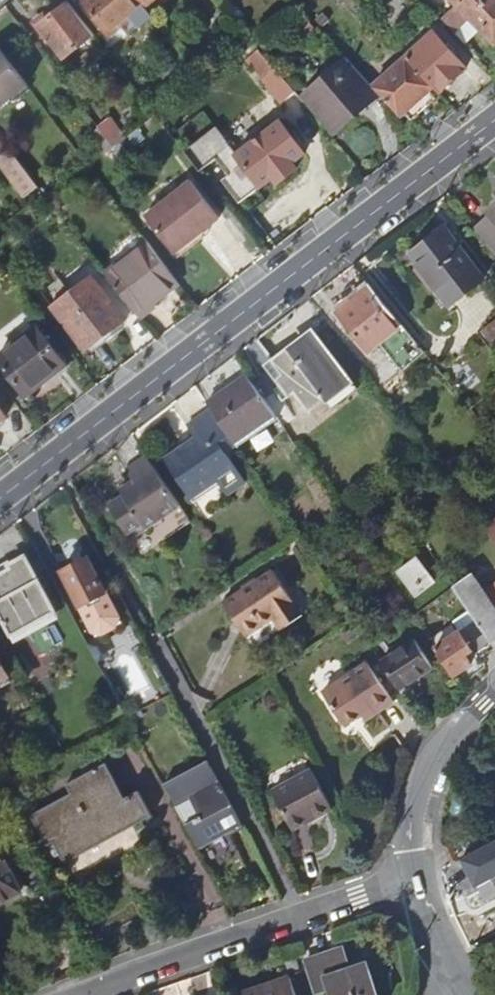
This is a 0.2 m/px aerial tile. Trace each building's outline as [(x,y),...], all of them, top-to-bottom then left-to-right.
[(111,35),(132,18),(139,26),(153,14),(146,6),(141,0),(83,0),(111,35)] [(458,5),(443,20),(456,33),(471,18),(489,0),(453,0),(458,5)] [(494,43),(494,0),(489,0),(471,18),(494,43)] [(42,26),(66,57),(96,35),(72,4),(57,15),(42,26)] [(406,56),(434,86),(440,93),(467,68),(433,31),(406,56)] [(28,85),(1,49),(0,50),(0,106),(28,85)] [(250,62),(284,101),(296,92),(262,52),(250,62)] [(406,56),(373,86),(393,107),(401,116),(434,86),(406,56)] [(361,72),(313,111),(342,145),(379,115),(381,117),(393,107),(373,86),(361,72)] [(99,128),(115,148),(128,138),(111,118),(99,128)] [(259,122),(221,164),(223,166),(212,179),(238,204),(251,191),(252,191),(263,179),(269,185),(285,167),(279,162),(289,150),(259,122)] [(26,197),(40,187),(10,148),(0,156),(0,163),(26,197)] [(222,219),(193,182),(147,217),(176,254),(222,219)] [(478,221),(473,227),(494,252),(494,208),(478,221)] [(485,281),(444,228),(411,254),(420,266),(415,270),(434,293),(438,289),(439,291),(452,307),(485,281)] [(150,243),(108,275),(141,318),(156,307),(153,302),(179,282),(150,243)] [(94,277),(55,307),(88,350),(127,320),(94,277)] [(339,312),(371,352),(381,344),(404,372),(427,353),(372,286),(339,312)] [(37,328),(29,313),(0,329),(0,348),(37,328)] [(0,358),(0,360),(28,396),(67,365),(38,328),(0,358)] [(236,355),(265,398),(279,387),(287,398),(300,389),(314,407),(356,377),(321,329),(296,347),(293,345),(277,357),(262,336),(236,355)] [(197,385),(212,408),(235,441),(276,413),(265,398),(236,355),(217,370),(197,385)] [(175,402),(189,424),(212,408),(197,385),(175,402)] [(198,436),(167,458),(194,498),(221,480),(230,493),(248,481),(228,452),(238,445),(235,441),(212,408),(189,424),(198,436)] [(115,449),(130,471),(150,457),(134,434),(115,449)] [(126,495),(111,505),(131,535),(146,524),(149,530),(183,506),(150,457),(130,471),(137,481),(123,491),(126,495)] [(14,632),(56,609),(26,557),(11,565),(13,569),(0,576),(0,606),(14,632)] [(84,605),(101,636),(125,623),(107,591),(108,590),(90,558),(64,572),(83,606),(84,605)] [(399,572),(417,597),(434,585),(416,560),(399,572)] [(275,572),(227,605),(249,638),(277,619),(283,627),(303,613),(275,572)] [(480,620),(494,643),(494,587),(488,592),(475,574),(457,587),(480,620)] [(480,620),(439,648),(458,676),(474,664),(468,655),(472,651),(476,656),(494,643),(480,620)] [(419,639),(385,663),(404,690),(438,667),(419,639)] [(10,675),(0,658),(0,681),(10,675)] [(371,663),(327,693),(350,727),(377,709),(381,714),(398,703),(371,663)] [(0,681),(0,690),(13,682),(10,675),(0,681)] [(165,779),(178,803),(191,796),(200,813),(187,820),(201,845),(245,822),(209,756),(165,779)] [(81,777),(114,837),(156,815),(143,790),(127,798),(108,762),(81,777)] [(316,766),(275,787),(292,821),(319,807),(322,813),(336,805),(316,766)] [(73,793),(35,813),(51,844),(58,841),(69,861),(114,837),(81,777),(68,784),(73,793)] [(178,803),(187,820),(200,813),(191,796),(178,803)] [(494,875),(494,838),(462,851),(475,883),(494,875)] [(24,896),(0,847),(0,908),(24,896)] [(310,960),(321,994),(333,991),(335,994),(382,994),(371,963),(346,972),(337,951),(310,960)] [(247,994),(300,994),(294,978),(247,994)]
